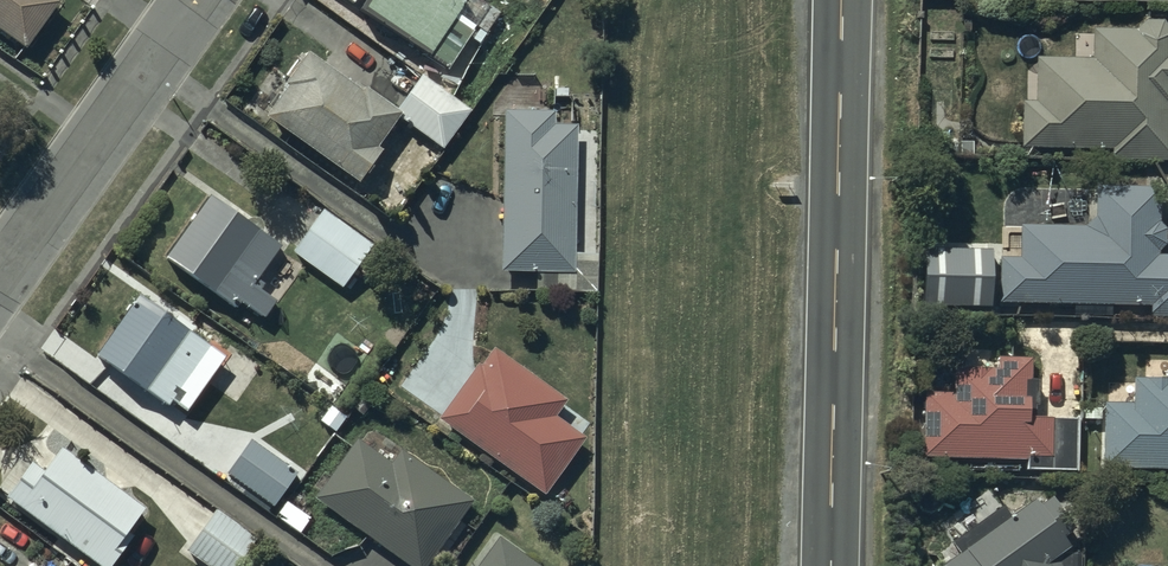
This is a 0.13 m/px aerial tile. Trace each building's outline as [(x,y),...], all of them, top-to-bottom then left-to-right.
[(22,42),(52,0),(0,0),(0,26),(22,42)] [(447,60),(489,0),(362,0),(447,60)] [(1161,15),(1143,14),(1134,24),(1091,23),(1090,53),(1035,51),(1034,94),(1020,94),(1019,140),(1110,143),(1110,154),(1167,156),(1167,22),(1161,15)] [(288,78),(266,109),(359,175),(381,144),(377,141),(399,111),(443,142),(470,104),(422,70),(399,102),(367,79),(363,84),(307,44),(285,76),(288,78)] [(506,104),(500,263),(536,264),(535,285),(596,287),(598,247),(574,246),(578,119),(556,118),(556,106),(506,104)] [(1083,220),(1019,220),(1019,252),(997,252),(997,298),(1147,298),(1147,310),(1167,310),(1167,250),(1156,250),(1156,245),(1163,239),(1163,222),(1157,216),(1157,181),(1094,181),(1094,210),(1083,220)] [(212,186),(164,248),(235,302),(241,295),(263,312),(276,294),(253,277),(282,239),(212,186)] [(323,203),(291,246),(344,285),(358,266),(371,275),(388,252),(323,203)] [(140,283),(94,347),(166,399),(170,393),(185,404),(203,379),(191,370),(213,340),(192,325),(194,322),(140,283)] [(566,394),(493,342),(480,360),(477,358),(438,412),(544,489),(585,432),(555,410),(566,394)] [(950,386),(922,387),(920,451),(1025,453),(1025,463),(1075,464),(1076,413),(1050,412),(1050,410),(1034,410),(1034,408),(1025,408),(1025,387),(1023,387),(1023,375),(1029,375),(1030,350),(996,350),(996,361),(950,360),(950,386)] [(1101,397),(1100,462),(1167,463),(1167,371),(1131,371),(1131,397),(1101,397)] [(314,491),(416,565),(424,565),(474,495),(400,442),(390,456),(356,432),(314,491)] [(297,467),(249,433),(225,466),(273,501),(297,467)] [(145,500),(58,438),(40,462),(29,454),(3,489),(108,565),(109,565),(136,529),(128,524),(145,500)] [(938,565),(1080,565),(1081,549),(1055,549),(1066,541),(1060,531),(1072,523),(1049,488),(1036,496),(1033,492),(1008,508),(1003,499),(949,535),(956,546),(938,558),(938,565)] [(315,519),(289,501),(277,518),(303,536),(315,519)] [(186,544),(216,565),(234,565),(258,532),(215,502),(186,544)] [(498,531),(474,565),(548,565),(498,531)] [(65,554),(58,565),(53,562),(51,565),(82,565),(65,554)]
